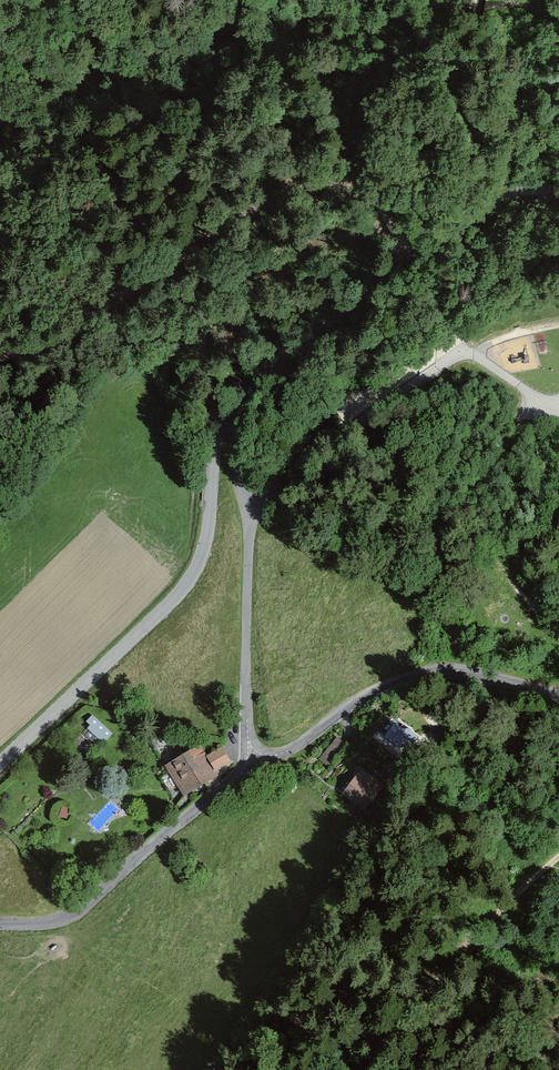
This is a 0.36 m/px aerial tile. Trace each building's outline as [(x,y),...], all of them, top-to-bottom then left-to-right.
[(94,714),(86,722),(106,738),(111,728),(94,714)] [(396,727),(387,739),(406,754),(416,742),(396,727)] [(345,746),(336,740),(324,759),(333,765),(345,746)] [(200,749),(169,767),(187,798),(217,780),(213,772),(229,763),(222,751),(207,760),(200,749)] [(383,789),(364,772),(346,793),(366,810),(383,789)] [(67,804),(52,804),(52,815),(67,816),(67,804)]
